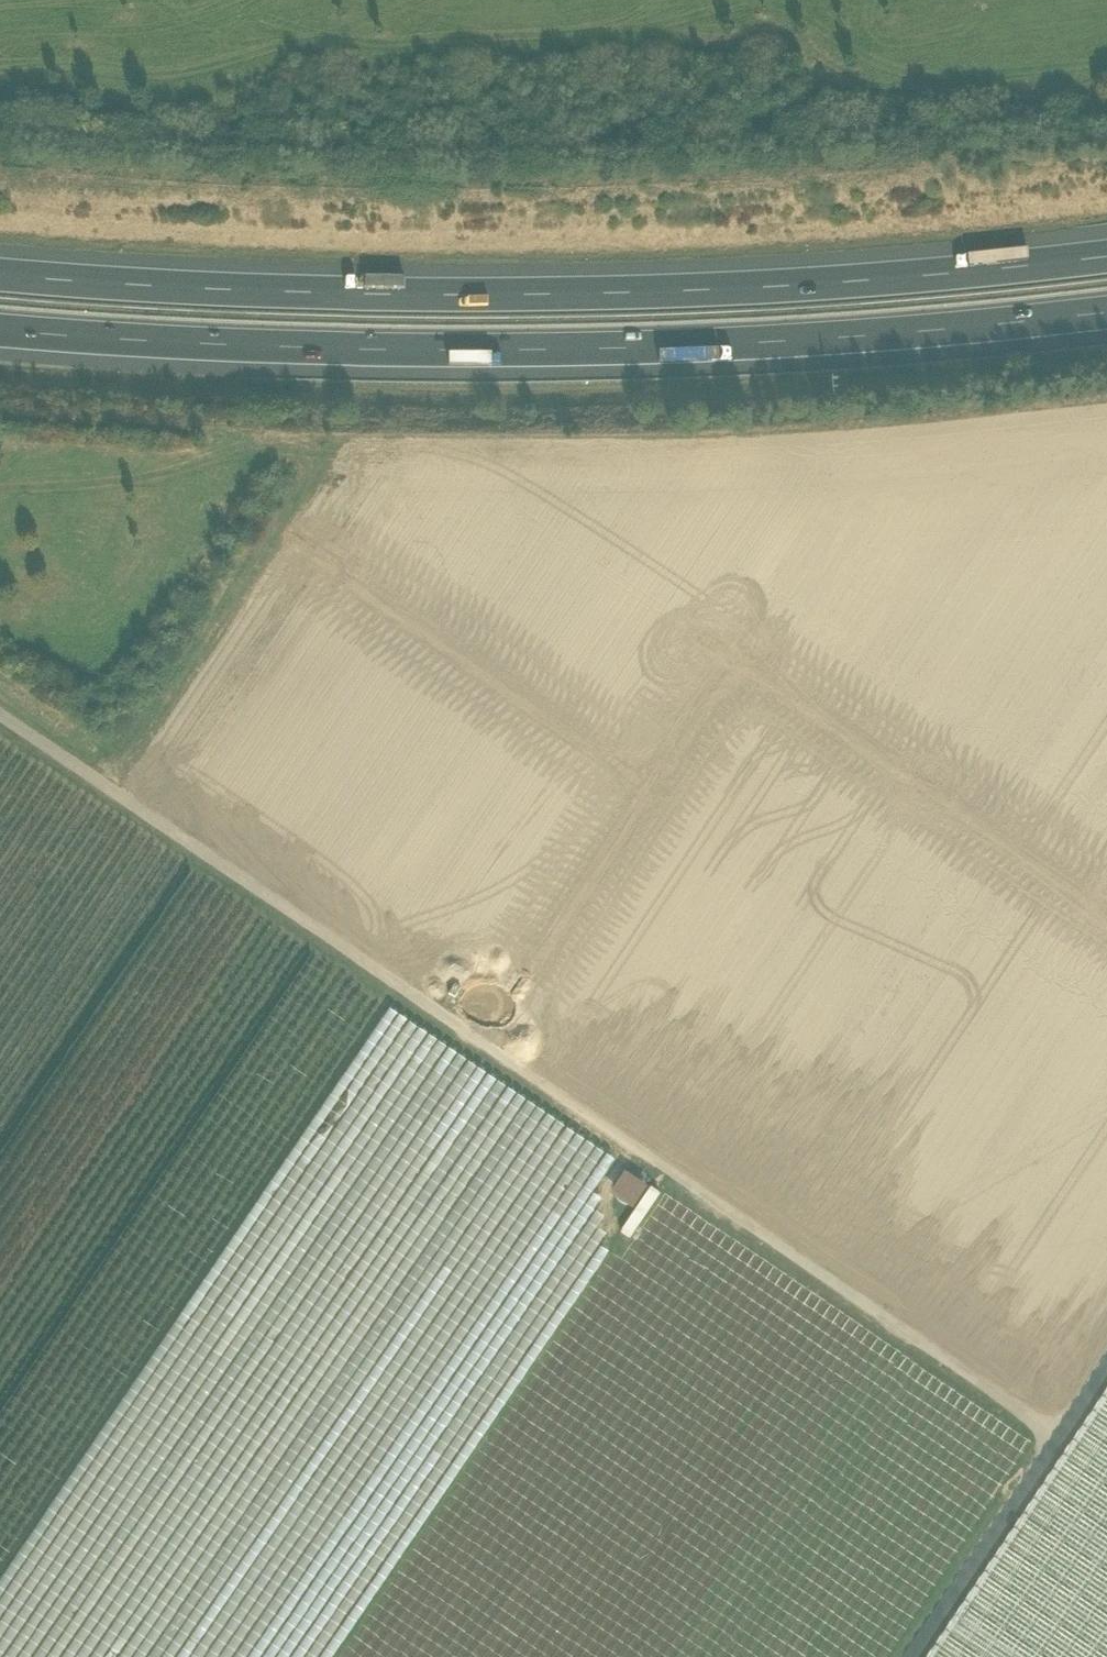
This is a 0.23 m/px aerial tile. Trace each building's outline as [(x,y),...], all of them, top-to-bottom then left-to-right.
[(460,989),(454,986),(449,995),(454,998),(460,989)] [(1016,1656),(1106,1656),(1106,1398),(959,1618),(1016,1656)] [(959,1618),(933,1656),(1016,1656),(959,1618)]
